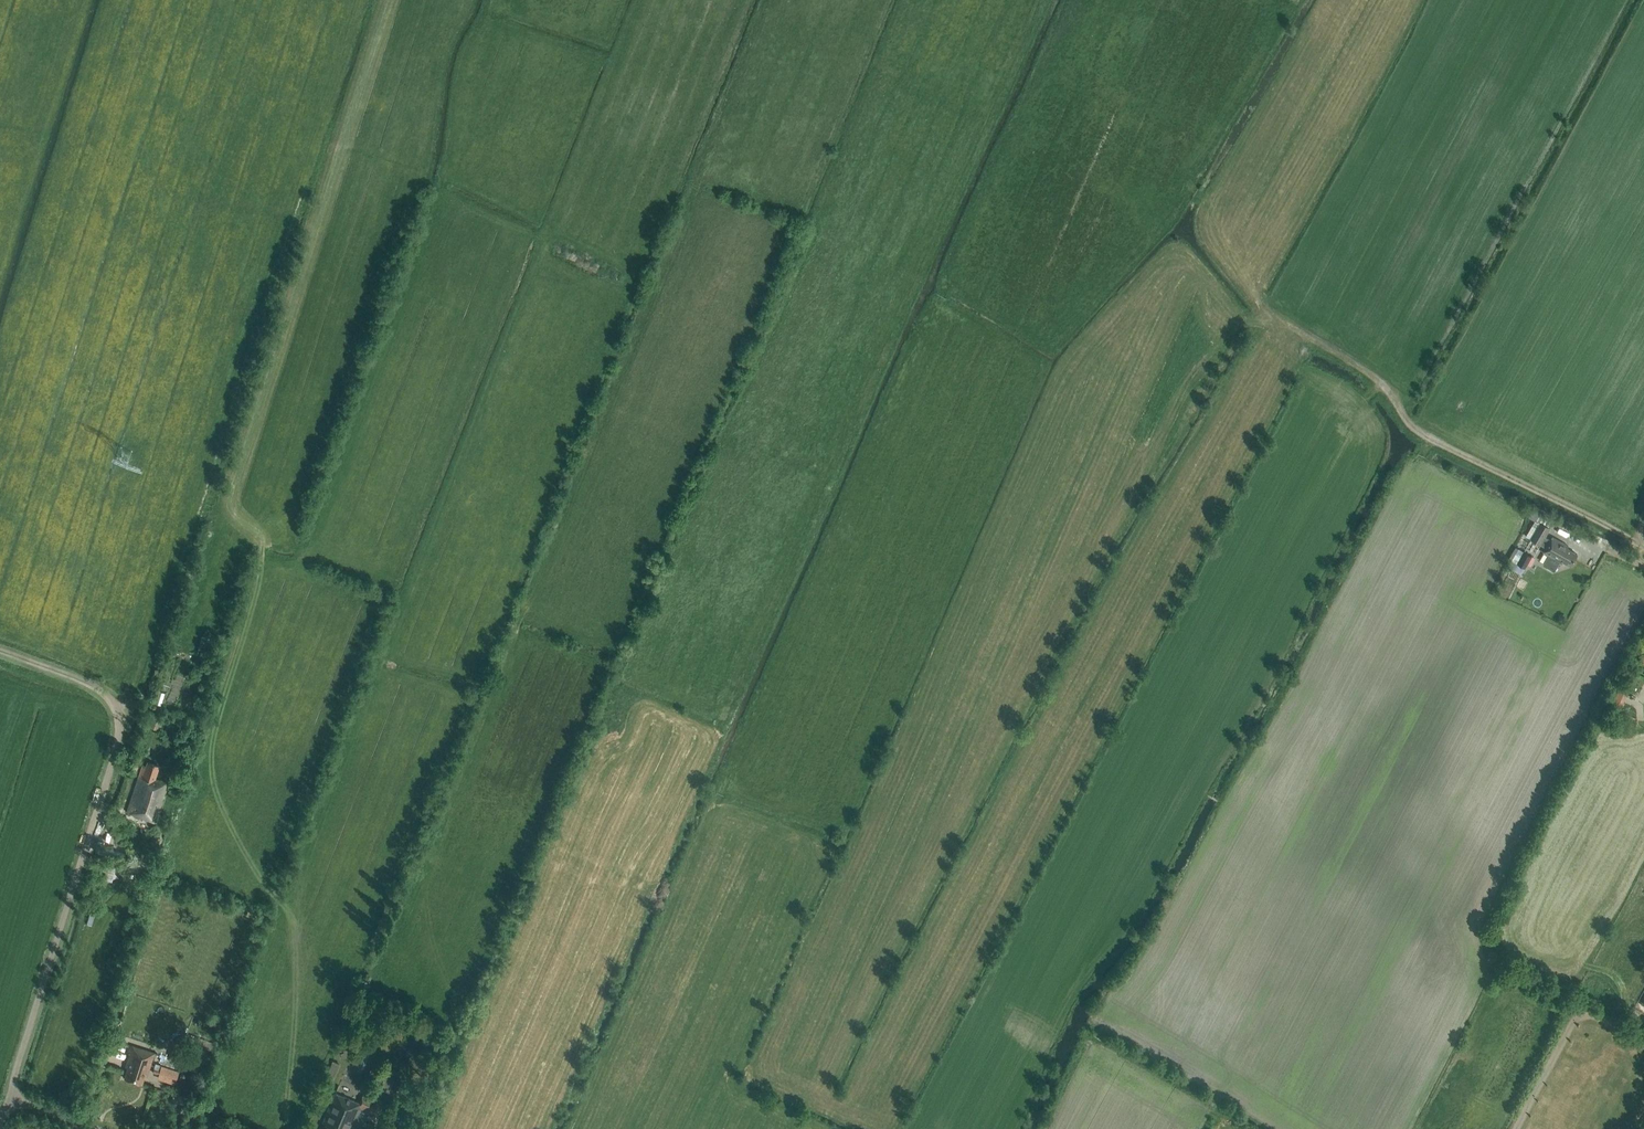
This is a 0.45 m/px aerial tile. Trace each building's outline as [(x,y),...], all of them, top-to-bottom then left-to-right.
[(1577,553),(1567,547),(1569,544),(1553,535),(1550,539),(1546,536),(1551,528),(1541,522),(1531,539),(1546,548),(1544,551),(1549,554),(1543,565),(1554,571),(1560,561),(1562,562),(1563,559),(1571,564),(1577,553)] [(1518,563),(1525,567),(1531,556),(1524,552),(1518,563)] [(1618,690),(1612,706),(1618,708),(1624,692),(1618,690)] [(164,693),(158,691),(154,703),(160,706),(164,693)] [(152,718),(150,726),(157,728),(160,721),(152,718)] [(155,821),(168,783),(155,779),(159,766),(147,762),(145,767),(142,766),(127,812),(155,821)] [(134,775),(137,766),(132,764),(129,773),(134,775)] [(150,846),(156,848),(160,838),(154,836),(150,846)] [(150,866),(156,868),(159,858),(153,857),(150,866)] [(115,881),(118,860),(106,858),(103,879),(115,881)] [(148,1073),(154,1053),(130,1046),(128,1051),(130,1051),(128,1059),(130,1060),(124,1077),(142,1083),(146,1072),(148,1073)] [(166,1077),(169,1068),(155,1063),(152,1072),(166,1077)] [(184,1106),(187,1096),(174,1092),(171,1101),(184,1106)] [(384,1102),(364,1094),(360,1103),(336,1093),(324,1122),(328,1124),(326,1128),(352,1128),(353,1127),(352,1126),(354,1119),(356,1120),(361,1107),(379,1114),(384,1102)] [(182,1106),(180,1112),(186,1115),(188,1108),(182,1106)]
